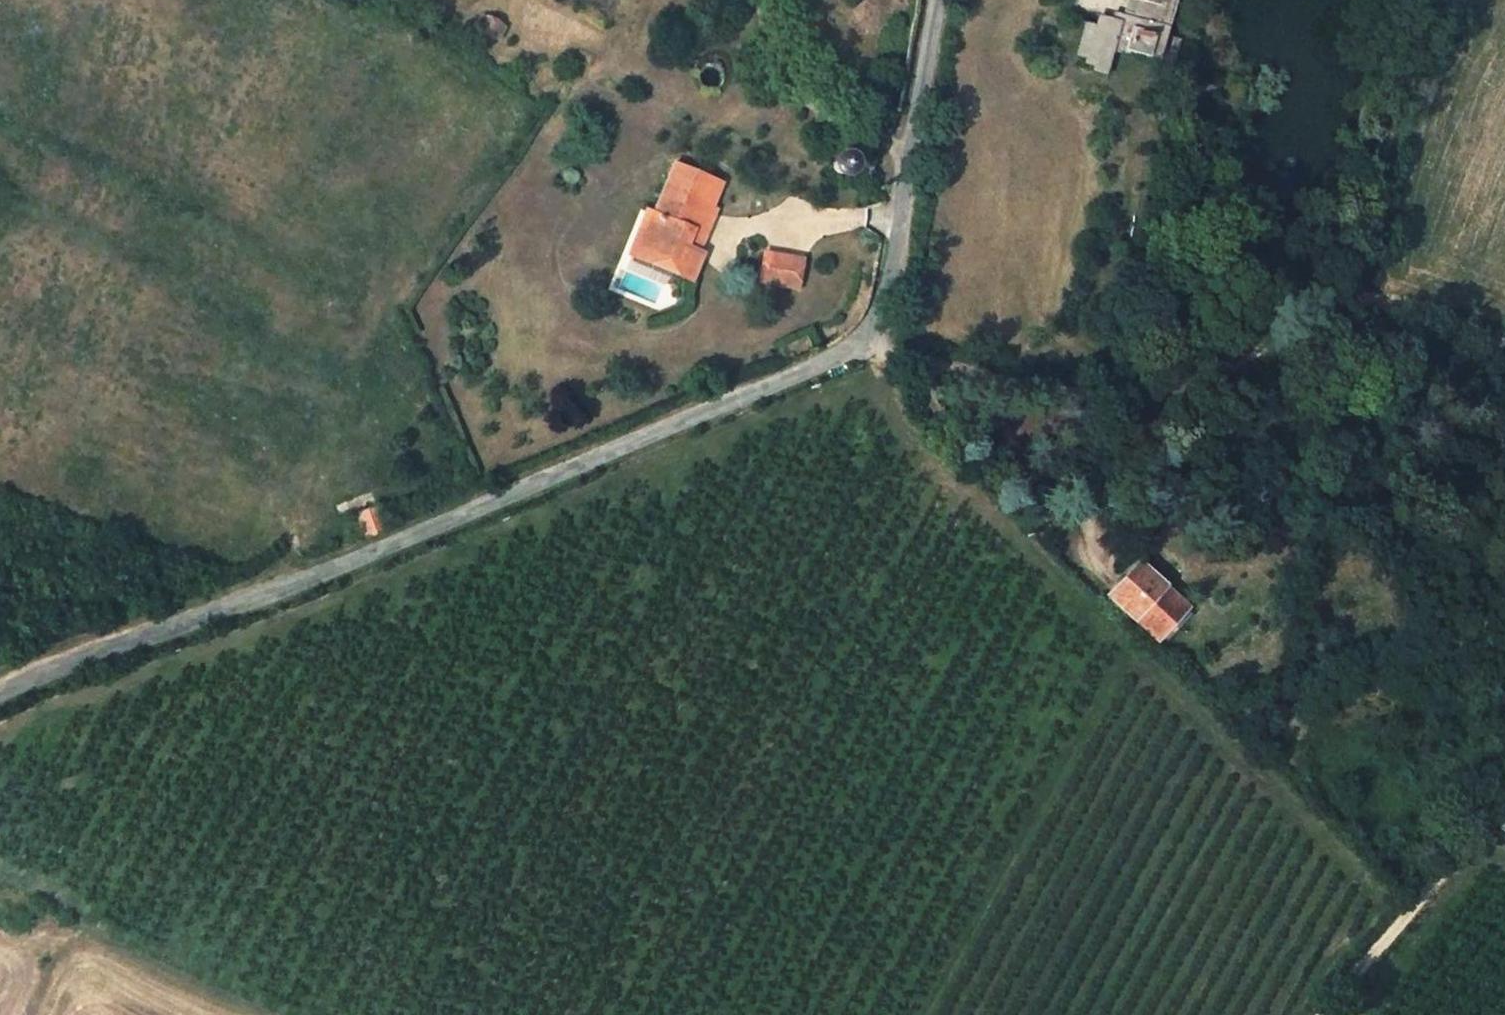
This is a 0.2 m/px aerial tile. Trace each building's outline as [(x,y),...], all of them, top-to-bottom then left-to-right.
[(1154,62),(1153,70),(1174,75),(1180,43),(1162,40),(1163,31),(1120,21),(1119,29),(1098,24),(1097,31),(1083,28),(1078,56),(1086,58),(1085,65),(1092,67),(1092,71),(1109,76),(1113,52),(1154,62)] [(841,156),(836,156),(832,158),(829,162),(828,166),(830,171),(834,174),(835,175),(840,175),(844,172),(847,168),(847,164),(845,159),(841,156)] [(620,248),(663,266),(660,276),(677,283),(687,257),(678,253),(683,237),(691,240),(702,212),(694,209),(704,182),(659,166),(640,216),(633,213),(620,248)] [(620,248),(617,258),(660,276),(663,266),(620,248)] [(748,280),(763,283),(767,259),(754,255),(748,280)] [(788,289),(792,266),(767,259),(763,283),(788,289)] [(374,501),(350,510),(360,536),(386,525),(374,501)] [(1183,616),(1160,593),(1166,586),(1137,558),(1116,580),(1122,585),(1108,599),(1154,644),(1183,616)]
